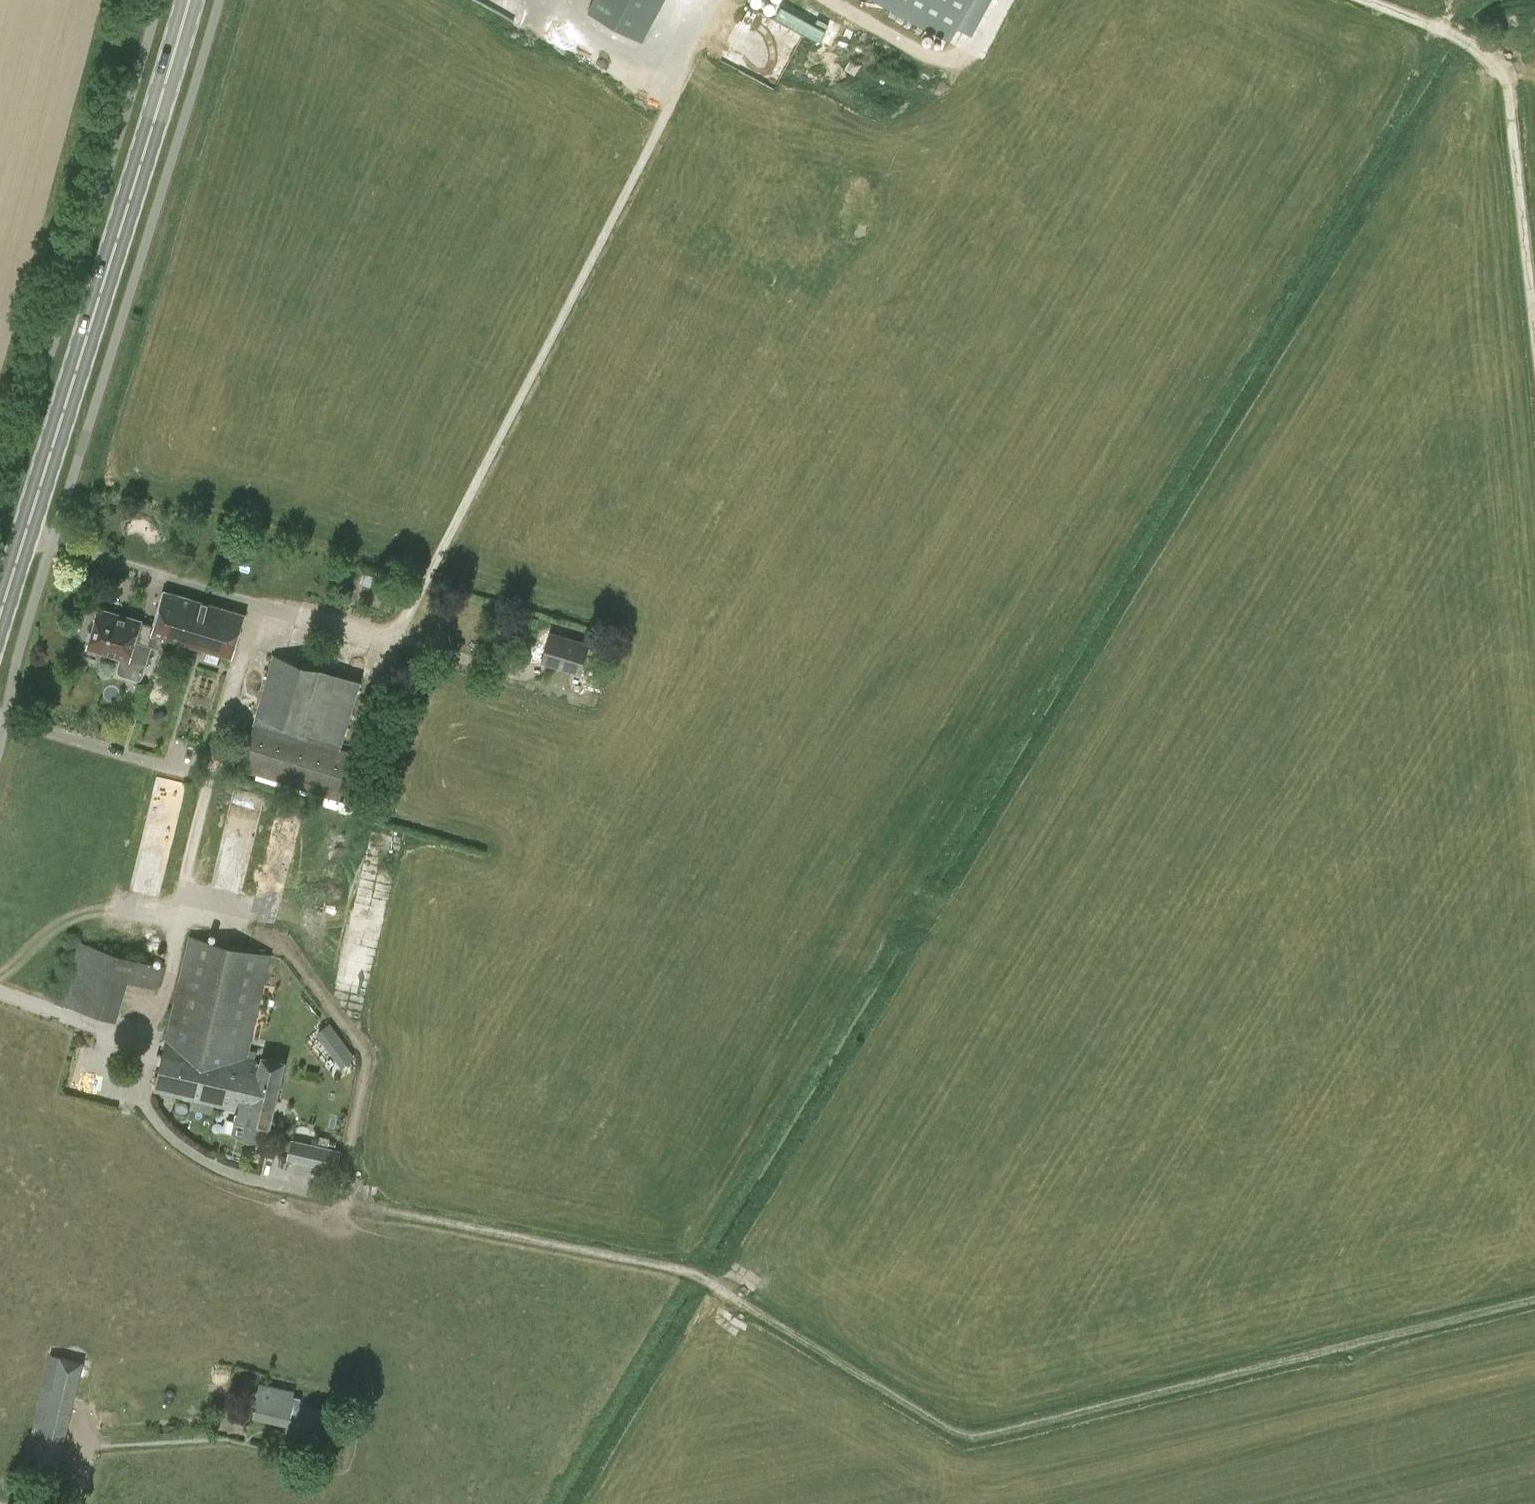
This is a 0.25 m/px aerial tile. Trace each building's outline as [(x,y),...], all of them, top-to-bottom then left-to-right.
[(664,0),(594,0),(588,13),(646,39),(664,0)] [(950,36),(970,0),(884,0),(950,36)] [(856,100),(870,71),(778,28),(764,57),(856,100)] [(168,638),(194,645),(191,655),(204,658),(206,649),(233,656),(246,612),(165,587),(154,625),(140,621),(141,618),(100,606),(88,646),(129,658),(128,662),(130,664),(145,668),(152,645),(165,648),(168,638)] [(541,662),(581,673),(590,641),(550,630),(541,662)] [(274,653),(254,721),(239,769),(339,798),(355,750),(341,746),(361,680),(274,653)] [(247,1056),(271,953),(191,935),(155,1088),(238,1107),(233,1131),(265,1138),(268,1124),(269,1125),(285,1059),(263,1054),(261,1060),(247,1056)] [(156,988),(162,964),(75,941),(58,1004),(115,1019),(126,980),(156,988)] [(327,1021),(315,1031),(342,1064),(354,1054),(327,1021)] [(341,1148),(293,1138),(289,1157),(337,1168),(341,1148)] [(84,1359),(50,1352),(23,1467),(56,1474),(84,1359)] [(296,1390),(260,1383),(253,1416),(335,1433),(340,1411),(293,1401),(296,1390)]
